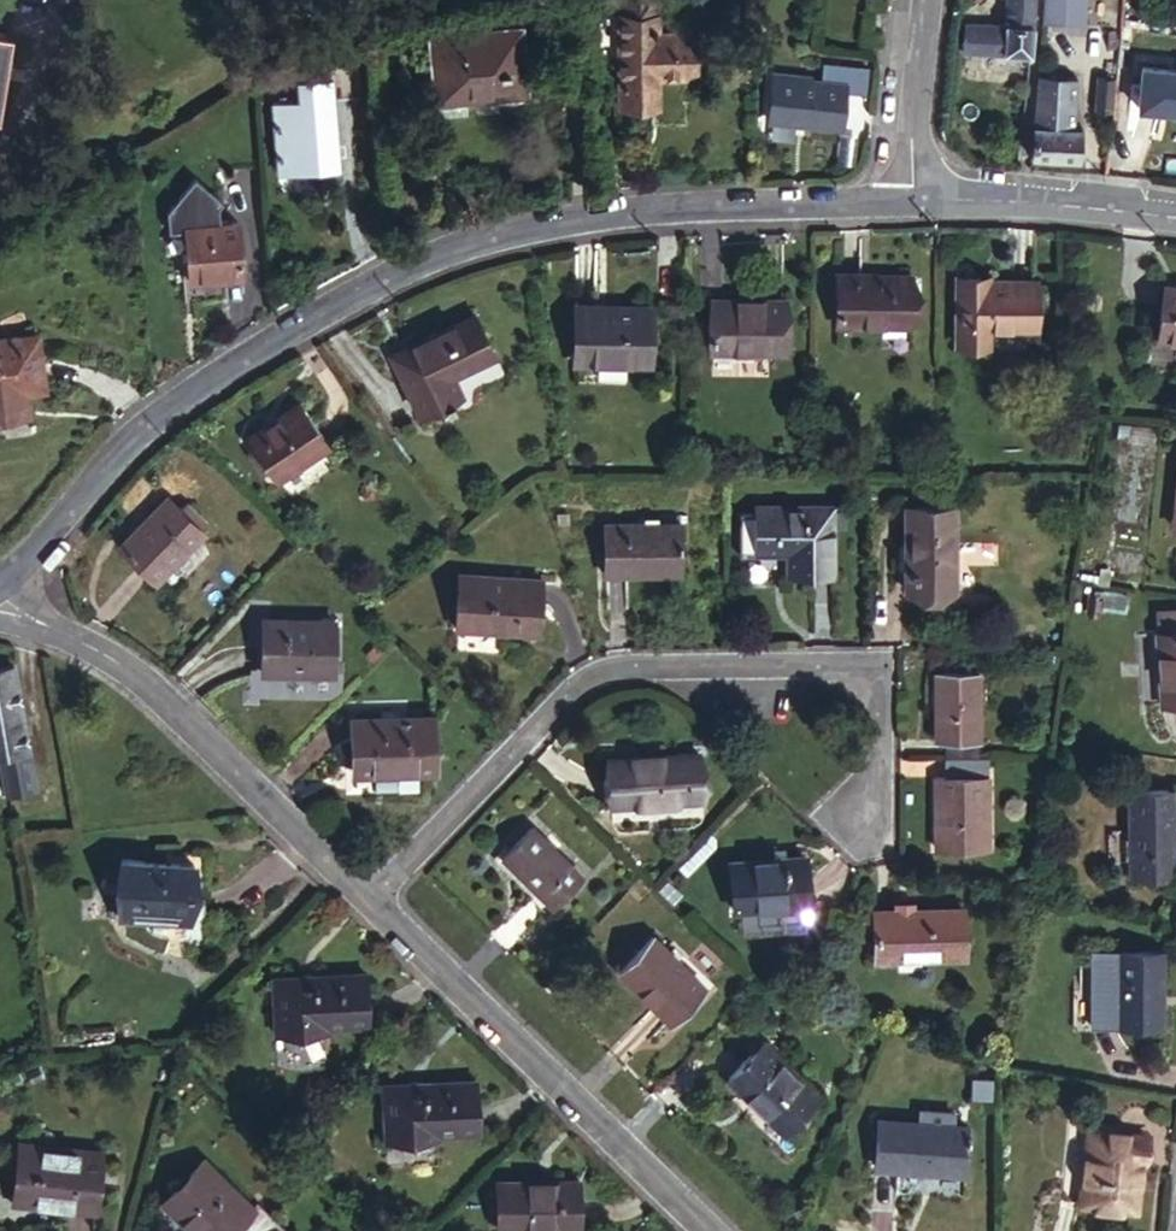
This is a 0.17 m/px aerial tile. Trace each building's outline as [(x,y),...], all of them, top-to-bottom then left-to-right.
[(729,8),(757,12),(759,0),(729,0),(729,8)] [(1033,49),(1037,0),(1011,0),(1009,21),(967,17),(965,45),(1007,48),(1007,47),(1033,49)] [(1044,32),(1088,35),(1091,0),(1046,0),(1044,32)] [(661,80),(675,82),(709,88),(715,44),(679,37),(680,24),(642,18),(628,108),(656,113),(661,80)] [(530,29),(495,33),(496,94),(496,101),(537,96),(530,29)] [(496,94),(495,33),(443,39),(449,114),(475,112),(475,94),(496,94)] [(809,80),(780,77),(775,123),(838,130),(843,94),(864,95),(866,71),(823,66),(820,85),(808,83),(809,80)] [(1175,72),(1143,67),(1138,108),(1175,112),(1175,66),(1175,72)] [(1040,72),(1033,153),(1080,158),(1082,127),(1073,126),(1077,76),(1040,72)] [(1113,109),(1116,74),(1100,73),(1098,107),(1113,109)] [(671,116),(675,82),(661,80),(656,113),(671,116)] [(340,85),(308,85),(307,105),(283,106),(285,174),(342,175),(340,85)] [(241,201),(193,204),(195,253),(243,252),(241,201)] [(830,326),(906,327),(906,277),(830,276),(830,326)] [(987,328),(1033,328),(1033,282),(977,281),(976,276),(954,276),(953,346),(987,347),(987,328)] [(1160,285),(1155,337),(1175,340),(1175,287),(1160,285)] [(702,302),(701,355),(782,356),(783,304),(702,302)] [(563,310),(563,367),(638,367),(639,310),(563,310)] [(468,314),(380,358),(412,421),(451,400),(443,381),(489,357),(468,314)] [(36,394),(56,391),(48,335),(0,342),(0,388),(4,388),(5,395),(28,392),(36,394)] [(14,420),(15,420),(39,416),(36,394),(28,392),(5,395),(4,388),(0,388),(0,410),(14,420)] [(242,440),(271,481),(319,447),(290,406),(242,440)] [(16,426),(15,420),(14,420),(0,410),(0,428),(16,426)] [(196,536),(160,499),(111,549),(146,585),(196,536)] [(822,579),(823,511),(745,510),(745,555),(778,556),(778,579),(822,579)] [(946,513),(898,513),(899,597),(946,598),(946,513)] [(596,578),(673,578),(673,526),(595,526),(596,578)] [(527,637),(531,583),(451,575),(446,629),(527,637)] [(1094,597),(1083,596),(1080,610),(1092,613),(1094,597)] [(1156,635),(1175,634),(1175,614),(1154,615),(1156,635)] [(1175,705),(1175,634),(1156,635),(1153,635),(1156,705),(1175,705)] [(1156,705),(1153,635),(1134,636),(1137,706),(1156,705)] [(297,644),(226,643),(225,692),(296,694),(297,644)] [(3,796),(31,792),(10,665),(0,667),(0,777),(3,796)] [(938,745),(938,763),(975,762),(973,677),(928,677),(929,744),(938,745)] [(428,719),(345,720),(346,771),(428,769),(428,719)] [(611,805),(701,799),(698,755),(608,762),(611,805)] [(981,853),(980,762),(975,762),(938,763),(936,763),(937,782),(927,782),(928,853),(981,853)] [(1167,877),(1175,818),(1175,794),(1139,788),(1126,871),(1167,877)] [(537,922),(566,893),(516,842),(487,871),(537,922)] [(721,860),(724,907),(801,903),(799,857),(721,860)] [(114,929),(195,931),(196,867),(116,864),(114,929)] [(954,958),(954,910),(865,910),(863,957),(954,958)] [(659,1023),(694,988),(642,938),(608,973),(659,1023)] [(1081,1026),(1150,1027),(1150,956),(1081,954),(1081,1026)] [(296,975),(266,974),(265,1032),(317,1032),(318,1026),(361,1027),(361,978),(296,976),(296,975)] [(719,1080),(777,1134),(810,1100),(753,1045),(719,1080)] [(406,1081),(377,1081),(376,1138),(428,1139),(428,1132),(472,1132),(472,1084),(406,1083),(406,1081)] [(935,1129),(936,1122),(937,1109),(908,1109),(907,1121),(907,1127),(935,1129)] [(953,1170),(955,1123),(936,1122),(935,1129),(907,1127),(907,1121),(864,1119),(862,1166),(953,1170)] [(1080,1129),(1074,1202),(1125,1206),(1130,1156),(1136,1156),(1138,1136),(1080,1129)] [(32,1202),(87,1208),(94,1149),(11,1140),(7,1188),(33,1190),(32,1202)] [(157,1200),(188,1230),(221,1230),(232,1221),(243,1230),(246,1230),(263,1213),(251,1201),(246,1208),(197,1159),(157,1200)] [(491,1227),(573,1226),(572,1181),(490,1182),(491,1227)] [(33,1190),(7,1188),(6,1200),(32,1202),(33,1190)] [(263,1213),(246,1230),(275,1230),(278,1228),(263,1213)]
